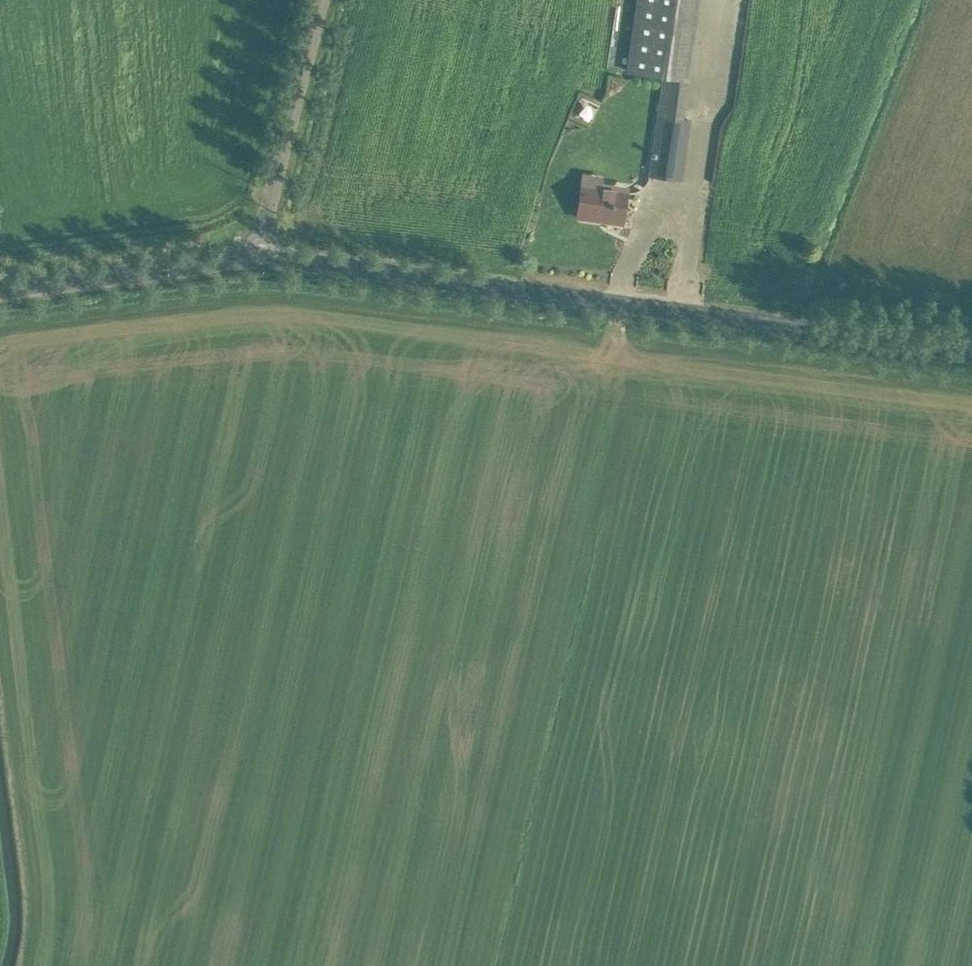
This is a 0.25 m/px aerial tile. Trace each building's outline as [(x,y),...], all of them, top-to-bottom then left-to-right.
[(681,181),(689,121),(681,120),(698,0),(638,0),(628,70),(663,77),(649,176),(681,181)] [(623,223),(627,190),(603,187),(604,182),(583,179),(578,213),(606,217),(606,221),(623,223)]
